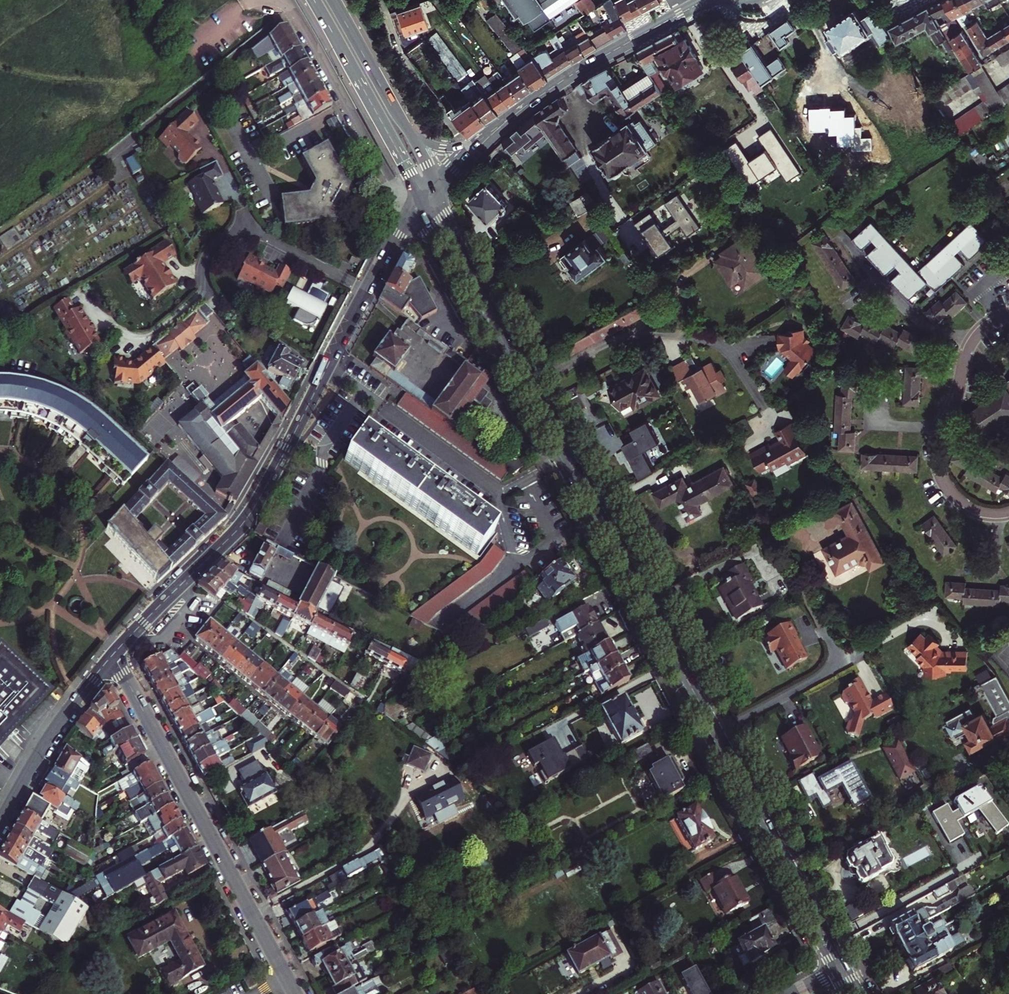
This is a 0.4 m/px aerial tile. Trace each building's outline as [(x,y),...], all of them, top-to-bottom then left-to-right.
[(515,14),(519,11),(525,19),(526,18),(534,29),(550,18),(538,0),(506,0),(515,14)] [(550,18),(576,0),(538,0),(550,18)] [(589,0),(578,0),(577,1),(584,12),(593,5),(589,0)] [(625,20),(612,0),(601,0),(593,5),(606,25),(613,36),(620,32),(627,28),(623,21),(625,20)] [(625,20),(643,10),(660,0),(612,0),(625,20)] [(950,0),(947,1),(958,19),(960,17),(950,0)] [(960,0),(950,0),(960,17),(967,28),(974,23),(969,14),(960,0)] [(977,9),(971,0),(960,0),(969,14),(977,9)] [(988,0),(971,0),(977,9),(982,17),(988,14),(990,17),(996,13),(988,0)] [(996,13),(998,16),(1003,26),(1008,23),(996,0),(988,0),(996,13)] [(958,19),(947,1),(940,5),(933,8),(939,19),(942,18),(946,15),(951,23),(958,19)] [(957,49),(943,26),(939,19),(933,8),(921,14),(904,22),(894,27),(902,41),(931,27),(941,46),(946,43),(950,48),(952,52),(957,49)] [(892,28),(878,10),(865,19),(859,10),(848,16),(847,14),(843,16),(841,17),(843,20),(833,27),(838,36),(832,40),(840,52),(847,47),(848,49),(879,30),(886,41),(895,36),(892,28)] [(586,30),(577,16),(573,19),(582,33),(586,30)] [(992,32),(1003,26),(998,16),(986,23),(992,32)] [(776,31),(786,46),(794,41),(789,34),(791,33),(792,34),(800,29),(793,18),(785,24),(776,31)] [(548,77),(535,61),(527,52),(503,21),(494,28),(516,56),(512,60),(516,66),(533,87),(541,81),(548,77)] [(975,34),(976,37),(988,30),(983,22),(972,29),(975,34)] [(613,36),(606,25),(589,35),(596,46),(604,41),(613,36)] [(266,59),(270,67),(299,51),(293,39),(287,28),(276,34),(250,55),(255,65),(266,59)] [(652,71),(666,93),(672,90),(660,72),(662,71),(655,60),(659,58),(664,65),(667,63),(672,72),(674,71),(681,83),(708,66),(684,28),(675,33),(652,45),(640,52),(652,71)] [(585,53),(577,42),(568,47),(565,43),(564,41),(566,39),(559,29),(554,32),(573,60),(579,56),(585,53)] [(409,38),(415,48),(426,40),(419,30),(409,38)] [(988,30),(976,37),(980,42),(981,45),(993,38),(994,37),(992,34),(991,35),(988,30)] [(1007,30),(999,34),(1006,45),(1008,43),(1008,33),(1007,30)] [(573,60),(554,32),(549,36),(558,49),(552,53),(549,49),(547,50),(561,68),(567,64),(573,60)] [(591,49),(596,46),(589,35),(587,32),(584,34),(585,37),(577,42),(585,53),(591,49)] [(968,37),(966,32),(955,38),(961,50),(972,43),(968,37)] [(1006,45),(999,34),(994,37),(993,38),(1000,49),(1003,47),(1006,45)] [(415,48),(409,38),(403,42),(411,52),(415,48)] [(574,38),(565,43),(568,47),(577,42),(574,38)] [(1000,49),(993,38),(981,45),(988,56),(994,52),(1000,49)] [(946,43),(941,46),(945,51),(950,48),(946,43)] [(972,43),(961,50),(967,60),(978,54),(975,48),(972,43)] [(746,52),(745,52),(766,84),(793,66),(784,53),(777,58),(770,63),(757,44),(751,48),(746,52)] [(746,52),(743,47),(733,54),(736,59),(734,59),(754,89),(756,87),(760,93),(761,93),(765,98),(772,93),(768,87),(766,84),(745,52),(746,52)] [(561,68),(547,50),(540,53),(542,57),(535,61),(548,77),(555,72),(561,68)] [(299,51),(270,67),(263,71),(268,80),(286,70),(288,74),(307,64),(303,57),(299,51)] [(978,54),(967,60),(975,73),(986,66),(989,65),(987,62),(985,64),(982,59),(978,54)] [(307,64),(288,74),(276,81),(282,93),(284,91),(313,75),(310,69),(307,64)] [(508,81),(519,95),(526,91),(533,87),(516,66),(511,70),(514,75),(508,81)] [(626,87),(612,66),(599,74),(596,75),(586,81),(590,87),(599,102),(613,92),(631,118),(642,110),(641,110),(626,87)] [(986,66),(975,73),(981,84),(988,93),(994,102),(1000,112),(1008,106),(1008,88),(1002,92),(986,66)] [(514,99),(519,95),(508,81),(499,69),(489,77),(509,103),(514,99)] [(666,93),(652,71),(638,79),(653,102),(655,101),(666,93)] [(486,73),(477,81),(499,109),(504,106),(509,103),(489,77),(486,73)] [(934,97),(941,108),(981,84),(975,73),(971,75),(934,97)] [(313,75),(284,91),(287,96),(277,102),(280,107),(293,100),(319,86),(316,81),(313,75)] [(463,87),(467,84),(462,77),(457,80),(463,87)] [(499,109),(477,81),(475,78),(467,84),(463,87),(473,100),(486,117),(493,113),(499,109)] [(653,102),(638,79),(626,87),(641,110),(653,102)] [(585,90),(590,87),(586,81),(583,83),(581,85),(585,90)] [(772,84),(768,87),(772,93),(773,93),(777,91),(772,84)] [(297,112),(325,97),(322,93),(319,86),(293,100),(296,106),(295,107),(286,112),(288,117),(297,112)] [(486,117),(473,100),(460,110),(447,93),(442,98),(468,132),(478,124),(486,117)] [(537,115),(567,158),(581,149),(562,122),(564,112),(571,107),(564,96),(561,98),(537,115)] [(293,122),(296,128),(331,108),(327,101),(325,97),(297,112),(301,118),(293,122)] [(1000,112),(994,102),(955,128),(962,138),(1000,112)] [(846,108),(811,108),(812,131),(830,131),(830,134),(840,134),(840,144),(851,144),(851,151),(872,151),(872,136),(862,136),(862,127),(856,127),(856,114),(846,114),(846,108)] [(191,112),(160,138),(169,148),(172,145),(181,155),(179,156),(179,158),(184,164),(187,164),(203,150),(194,139),(189,133),(201,123),(191,112)] [(799,160),(769,115),(756,124),(764,137),(747,148),(734,128),(721,136),(746,174),(775,155),(785,169),(799,160)] [(337,128),(333,120),(326,124),(330,131),(337,128)] [(540,131),(531,120),(520,129),(506,141),(515,152),(540,131)] [(653,149),(662,144),(647,120),(642,123),(640,120),(598,145),(614,173),(616,171),(617,172),(622,172),(626,170),(628,173),(633,174),(654,160),(654,156),(651,151),(653,150),(653,149)] [(289,223),(335,218),(343,202),(352,186),(329,145),(324,144),(306,153),(304,159),(317,183),(312,192),(285,195),(281,198),(283,219),(289,223)] [(134,156),(125,161),(132,174),(141,170),(134,156)] [(211,182),(222,177),(215,162),(198,170),(202,177),(188,184),(196,199),(194,200),(201,214),(213,208),(221,204),(211,182)] [(510,204),(512,202),(492,181),(473,199),(482,208),(493,220),(506,208),(507,209),(509,209),(511,208),(511,207),(511,205),(510,204)] [(587,204),(595,200),(593,198),(589,191),(572,200),(580,214),(590,209),(587,204)] [(652,213),(637,222),(657,252),(659,256),(674,247),(667,237),(681,227),(688,237),(701,229),(679,196),(666,204),(677,221),(663,231),(652,213)] [(745,206),(738,211),(742,216),(748,211),(745,206)] [(879,206),(858,222),(863,228),(867,233),(878,224),(882,229),(877,234),(872,238),(888,260),(895,255),(900,251),(904,256),(899,261),(894,265),(907,282),(910,286),(930,270),(938,279),(942,276),(952,268),(969,254),(964,249),(960,243),(965,238),(970,244),(974,249),(982,243),(995,233),(978,212),(922,258),(879,206)] [(637,222),(635,224),(654,254),(657,252),(637,222)] [(808,231),(837,279),(850,271),(845,263),(836,248),(826,232),(821,223),(808,231)] [(5,247),(20,241),(15,229),(0,236),(5,247)] [(725,270),(733,284),(741,279),(746,287),(771,271),(748,236),(724,252),(726,256),(719,261),(725,270)] [(156,247),(166,241),(164,238),(155,244),(156,247)] [(589,238),(571,250),(572,251),(565,255),(566,257),(563,259),(569,266),(571,264),(573,266),(574,268),(575,267),(582,277),(611,258),(600,243),(596,241),(592,242),(589,238)] [(166,241),(156,247),(147,252),(149,256),(122,272),(131,286),(139,281),(150,300),(162,293),(175,285),(165,270),(164,271),(160,264),(174,255),(166,241)] [(634,261),(629,253),(624,257),(629,265),(634,261)] [(280,293),(289,277),(281,273),(275,269),(272,275),(261,269),(261,270),(255,268),(257,263),(246,257),(239,271),(241,272),(236,281),(254,290),(253,292),(262,297),(263,295),(269,298),(273,290),(280,293)] [(401,318),(423,334),(428,327),(417,319),(435,309),(427,295),(418,277),(410,282),(405,280),(411,269),(413,268),(411,262),(408,264),(400,259),(377,301),(401,318)] [(351,263),(349,268),(356,272),(358,267),(351,263)] [(312,329),(324,305),(317,301),(322,292),(318,289),(314,287),(311,289),(304,301),(293,296),(287,308),(298,313),(292,325),(304,331),(306,332),(308,331),(310,331),(312,329)] [(945,304),(943,301),(929,313),(939,324),(946,318),(953,312),(955,315),(964,308),(970,303),(960,291),(945,304)] [(51,311),(65,332),(62,334),(71,347),(72,346),(78,355),(84,351),(91,353),(92,347),(99,342),(93,332),(78,310),(74,312),(67,301),(51,311)] [(151,350),(162,362),(178,349),(179,351),(195,338),(193,336),(207,324),(204,321),(211,315),(202,304),(150,347),(151,350)] [(645,313),(640,305),(590,333),(594,341),(645,313)] [(851,314),(844,329),(861,336),(862,333),(880,341),(881,338),(898,346),(899,343),(916,350),(922,337),(914,333),(905,329),(904,332),(896,328),(887,324),(886,327),(878,323),(869,319),(867,322),(859,318),(851,314)] [(369,368),(404,395),(451,429),(461,416),(473,426),(487,407),(481,402),(484,397),(478,392),(486,381),(474,372),(482,361),(475,349),(463,364),(423,334),(401,318),(397,323),(422,341),(420,343),(433,353),(434,351),(458,370),(433,404),(392,373),(407,353),(404,350),(409,343),(396,333),(391,340),(387,337),(379,348),(371,359),(374,361),(369,368)] [(790,334),(780,333),(780,340),(780,348),(784,348),(784,350),(794,357),(786,368),(795,376),(817,351),(807,342),(806,344),(802,342),(804,340),(805,330),(790,330),(790,334)] [(590,333),(555,352),(559,360),(594,341),(590,333)] [(281,380),(280,382),(290,387),(295,377),(299,368),(286,362),(288,358),(270,349),(260,370),(281,380)] [(162,362),(151,350),(143,355),(139,359),(141,361),(133,367),(124,366),(124,362),(112,361),(111,374),(114,374),(113,385),(130,386),(130,385),(137,386),(153,374),(153,375),(165,366),(162,362)] [(725,385),(722,380),(726,378),(721,369),(718,371),(713,362),(700,368),(693,356),(685,361),(674,366),(681,379),(683,378),(688,388),(694,385),(702,401),(717,393),(718,394),(723,392),(725,385)] [(233,506),(252,478),(263,458),(277,432),(280,425),(289,409),(250,362),(244,367),(249,372),(242,378),(248,385),(215,413),(209,405),(191,383),(184,389),(198,406),(177,423),(223,479),(214,493),(233,506)] [(925,369),(911,367),(907,403),(921,405),(922,397),(924,380),(925,369)] [(633,400),(636,405),(660,393),(647,368),(611,386),(615,394),(621,407),(633,400)] [(862,376),(846,375),(844,393),(840,393),(836,428),(840,429),(838,446),(853,448),(854,440),(855,430),(851,430),(851,421),(854,402),(854,394),(860,395),(861,386),(862,376)] [(248,385),(242,378),(209,405),(215,413),(248,385)] [(10,415),(14,415),(18,416),(26,418),(38,421),(48,426),(56,430),(64,435),(71,440),(79,447),(85,453),(102,469),(109,474),(115,480),(122,486),(145,461),(96,415),(77,402),(56,391),(27,382),(0,379),(0,414),(10,415)] [(1007,391),(971,416),(983,434),(1008,417),(1008,389),(1007,391)] [(451,429),(404,395),(396,406),(499,484),(508,472),(451,429)] [(358,406),(351,415),(362,424),(369,415),(358,406)] [(660,442),(649,421),(632,430),(637,438),(624,445),(627,450),(642,477),(655,470),(645,451),(660,442)] [(806,452),(790,421),(774,429),(779,439),(774,442),(770,444),(769,441),(749,451),(757,468),(769,462),(771,467),(787,459),(788,462),(806,452)] [(62,438),(64,435),(56,430),(54,433),(62,438)] [(359,435),(341,459),(344,462),(362,437),(359,435)] [(495,533),(362,437),(344,462),(476,558),(495,533)] [(64,476),(85,453),(79,447),(57,469),(64,476)] [(956,460),(971,469),(969,473),(1001,492),(1004,487),(1008,490),(1008,477),(1008,478),(999,472),(984,463),(977,459),(979,456),(972,452),(963,447),(956,460)] [(879,455),(866,454),(865,468),(920,472),(921,457),(909,457),(894,456),(879,455)] [(177,457),(169,465),(191,486),(199,477),(177,457)] [(194,548),(225,519),(226,518),(191,486),(169,465),(166,463),(106,528),(130,554),(158,583),(194,548)] [(698,504),(734,485),(728,473),(730,472),(727,467),(726,468),(724,466),(687,485),(683,476),(654,491),(658,498),(662,506),(677,498),(688,519),(702,512),(698,504)] [(106,477),(109,474),(102,469),(100,472),(106,477)] [(109,474),(106,477),(112,483),(115,480),(109,474)] [(750,483),(756,493),(763,489),(758,479),(750,483)] [(830,558),(838,571),(852,563),(861,558),(862,560),(869,560),(873,566),(886,559),(853,500),(837,509),(850,532),(824,546),(830,558)] [(943,522),(938,516),(927,524),(948,554),(959,546),(954,539),(943,522)] [(252,531),(260,535),(265,527),(257,522),(252,531)] [(291,562),(294,555),(266,541),(248,574),(260,581),(274,553),(291,562)] [(489,548),(480,562),(473,571),(428,607),(420,620),(433,627),(441,613),(485,578),(500,556),(489,548)] [(563,568),(560,563),(540,578),(544,584),(540,586),(547,595),(542,599),(546,604),(561,593),(561,589),(573,580),(569,575),(569,572),(568,570),(566,567),(563,568)] [(241,576),(218,564),(214,568),(210,572),(233,588),(241,576)] [(736,619),(760,607),(755,597),(753,597),(750,592),(748,593),(746,588),(749,587),(747,582),(750,580),(741,564),(729,570),(733,579),(727,582),(726,580),(722,582),(723,584),(720,586),(726,598),(728,598),(731,604),(733,608),(731,609),(736,619)] [(315,614),(327,621),(330,616),(318,609),(332,582),(338,586),(341,580),(317,567),(296,605),(315,614)] [(680,582),(693,575),(690,570),(677,577),(680,582)] [(207,575),(204,578),(225,593),(229,596),(230,594),(237,599),(243,603),(248,594),(245,592),(238,588),(235,590),(233,588),(210,572),(207,575)] [(520,574),(445,633),(459,640),(530,586),(520,574)] [(197,586),(219,601),(225,593),(204,578),(200,582),(197,586)] [(948,579),(947,595),(966,596),(966,601),(1002,605),(1002,600),(1008,601),(1008,585),(1004,584),(1003,590),(996,589),(979,588),(967,586),(968,581),(958,580),(948,579)] [(250,581),(245,592),(248,594),(254,598),(260,586),(250,581)] [(266,581),(263,588),(279,596),(286,600),(290,593),(266,581)] [(254,598),(249,607),(245,615),(252,619),(256,613),(253,611),(255,608),(258,610),(262,604),(263,605),(272,609),(279,596),(263,588),(260,586),(254,598)] [(254,598),(248,594),(243,603),(249,607),(254,598)] [(286,600),(279,596),(272,609),(281,614),(289,618),(296,605),(286,600)] [(243,603),(237,599),(235,603),(240,606),(238,610),(245,615),(249,607),(243,603)] [(315,614),(296,605),(289,618),(299,623),(308,628),(315,614)] [(271,611),(265,608),(257,623),(262,627),(271,611)] [(586,609),(553,627),(562,645),(576,637),(595,626),(590,617),(586,609)] [(237,614),(230,623),(234,626),(241,618),(237,614)] [(327,621),(315,614),(308,628),(317,633),(327,638),(334,625),(327,621)] [(272,634),(279,639),(288,622),(281,618),(272,634)] [(547,628),(543,621),(523,632),(527,639),(547,628)] [(215,629),(208,622),(200,631),(213,643),(221,633),(215,629)] [(796,633),(790,622),(767,634),(770,638),(763,642),(769,653),(775,649),(778,654),(786,669),(806,658),(798,644),(794,634),(796,633)] [(258,630),(251,625),(243,635),(250,641),(258,630)] [(334,625),(327,638),(336,643),(346,648),(353,635),(334,625)] [(602,637),(595,626),(576,637),(582,649),(578,651),(582,659),(606,646),(602,637)] [(200,631),(192,640),(199,646),(206,652),(213,643),(200,631)] [(229,640),(221,633),(213,643),(226,654),(234,645),(229,640)] [(918,659),(928,669),(927,674),(930,674),(932,677),(939,677),(941,675),(948,675),(948,671),(955,672),(955,670),(970,670),(970,653),(949,653),(949,655),(946,655),(941,651),(939,648),(944,643),(935,635),(930,640),(923,634),(916,641),(910,646),(920,657),(918,659)] [(353,635),(346,648),(355,653),(365,658),(373,645),(353,635)] [(226,654),(213,643),(206,652),(214,658),(219,663),(226,654)] [(38,692),(0,732),(0,743),(6,736),(15,726),(48,690),(0,645),(0,657),(38,692)] [(234,645),(226,654),(240,665),(248,656),(241,651),(234,645)] [(384,668),(392,654),(373,645),(365,658),(375,663),(384,668)] [(611,654),(606,646),(582,659),(575,663),(582,676),(587,673),(613,659),(611,654)] [(306,658),(313,663),(319,651),(312,647),(306,658)] [(145,672),(148,677),(169,666),(165,659),(173,655),(169,651),(143,665),(142,666),(145,672)] [(240,665),(226,654),(219,663),(226,669),(232,674),(240,665)] [(408,663),(392,654),(384,668),(393,673),(400,677),(408,663)] [(187,669),(189,671),(194,666),(180,655),(177,659),(187,669)] [(254,661),(248,656),(240,665),(253,676),(261,667),(254,661)] [(38,692),(0,657),(0,732),(38,692)] [(617,666),(613,659),(587,673),(594,686),(620,671),(617,666)] [(169,666),(148,677),(151,683),(154,688),(177,675),(171,665),(169,666)] [(194,666),(189,671),(202,683),(208,676),(195,665),(194,666)] [(253,676),(240,665),(232,674),(239,679),(245,685),(253,676)] [(268,673),(261,667),(253,676),(266,687),(274,678),(268,673)] [(305,667),(302,671),(308,676),(311,672),(305,667)] [(981,683),(993,677),(988,669),(976,675),(981,683)] [(281,670),(277,675),(290,686),(294,681),(281,670)] [(624,677),(620,671),(594,686),(600,698),(627,683),(624,677)] [(177,675),(154,688),(157,693),(160,700),(180,689),(186,685),(180,673),(177,675)] [(990,724),(982,710),(970,717),(965,708),(945,719),(955,736),(966,729),(970,737),(966,740),(971,750),(979,746),(986,742),(987,743),(1008,731),(1008,722),(1005,715),(1008,713),(1008,698),(997,675),(993,677),(981,683),(998,715),(994,717),(994,721),(990,724)] [(253,676),(245,685),(253,691),(259,696),(266,687),(253,676)] [(355,676),(348,688),(355,693),(362,680),(355,676)] [(281,684),(274,678),(266,687),(279,698),(287,689),(281,684)] [(294,681),(290,686),(302,696),(308,690),(295,679),(294,681)] [(861,728),(863,724),(871,719),(875,722),(893,712),(885,697),(870,705),(867,699),(857,681),(852,683),(848,686),(850,689),(841,693),(840,698),(844,706),(850,708),(854,716),(851,725),(861,728)] [(349,694),(334,684),(329,691),(343,701),(349,694)] [(279,698),(266,687),(259,696),(266,702),(272,707),(279,698)] [(180,689),(160,700),(163,704),(166,710),(183,701),(187,699),(192,696),(190,691),(189,691),(183,694),(180,689)] [(294,694),(287,689),(279,698),(292,709),(300,699),(294,694)] [(92,707),(83,719),(107,738),(111,741),(131,730),(111,693),(106,693),(102,693),(92,707)] [(292,709),(279,698),(272,707),(278,712),(284,718),(292,709)] [(192,708),(187,699),(183,701),(188,710),(192,708)] [(306,705),(300,699),(292,709),(305,720),(313,710),(306,705)] [(233,700),(227,707),(240,719),(247,711),(233,700)] [(183,701),(166,710),(168,714),(168,715),(171,720),(188,710),(183,701)] [(320,701),(315,707),(328,718),(333,712),(320,701)] [(632,719),(622,701),(600,713),(619,747),(640,735),(632,719)] [(405,715),(398,702),(384,709),(382,719),(402,733),(408,730),(399,718),(405,715)] [(173,724),(175,728),(203,713),(202,710),(199,712),(197,709),(189,713),(188,710),(171,720),(173,724)] [(292,709),(284,718),(292,724),(297,728),(305,720),(292,709)] [(313,710),(305,720),(318,730),(326,721),(319,716),(313,710)] [(247,711),(240,719),(248,727),(252,731),(259,722),(247,711)] [(178,733),(180,737),(197,728),(202,725),(205,723),(202,718),(205,716),(203,713),(175,728),(178,733)] [(79,724),(75,729),(92,741),(95,737),(101,741),(103,739),(105,740),(107,738),(83,719),(79,724)] [(305,720),(297,728),(305,735),(310,739),(318,730),(305,720)] [(326,721),(318,730),(332,742),(339,733),(333,728),(326,721)] [(259,722),(252,731),(258,736),(264,742),(272,732),(259,722)] [(207,734),(205,731),(202,725),(197,728),(202,737),(207,734)] [(794,730),(781,737),(787,750),(791,757),(787,759),(793,771),(819,757),(802,725),(794,729),(794,730)] [(205,731),(207,734),(217,728),(216,726),(205,731)] [(248,727),(231,736),(237,741),(241,745),(245,743),(258,736),(252,731),(248,727)] [(197,728),(180,737),(183,742),(185,746),(202,737),(197,728)] [(207,734),(202,737),(185,746),(188,751),(192,758),(221,742),(217,734),(220,732),(218,728),(217,728),(207,734)] [(131,730),(111,741),(100,747),(106,758),(116,752),(137,741),(132,733),(131,730)] [(318,730),(310,739),(318,746),(324,751),(332,742),(318,730)] [(226,747),(237,741),(231,736),(222,741),(226,747)] [(258,736),(245,743),(251,754),(267,745),(264,742),(258,736)] [(555,739),(527,754),(534,767),(538,765),(542,772),(539,773),(545,783),(581,763),(574,750),(562,757),(558,750),(560,749),(555,739)] [(124,766),(127,765),(144,755),(140,747),(137,741),(116,752),(124,766)] [(221,742),(192,758),(195,764),(198,769),(215,759),(228,752),(226,747),(222,741),(221,742)] [(912,773),(895,742),(882,749),(898,780),(904,777),(912,773)] [(409,745),(400,760),(420,772),(429,757),(409,745)] [(626,770),(646,759),(651,756),(646,747),(621,761),(625,768),(626,770)] [(70,780),(83,760),(70,751),(64,760),(61,757),(60,759),(53,770),(70,780)] [(228,752),(215,759),(218,764),(231,757),(228,752)] [(144,755),(127,765),(132,775),(150,765),(147,759),(144,755)] [(658,767),(651,756),(646,759),(653,770),(658,767)] [(200,774),(203,780),(234,763),(231,757),(218,764),(215,759),(198,769),(200,774)] [(619,771),(625,768),(621,761),(615,764),(619,771)] [(652,776),(645,780),(654,797),(658,795),(662,803),(682,792),(679,787),(683,785),(676,772),(669,761),(658,767),(653,770),(649,772),(652,776)] [(811,774),(797,781),(804,794),(807,799),(815,795),(821,808),(830,804),(824,794),(839,786),(851,809),(868,800),(849,764),(815,782),(811,774)] [(125,791),(136,785),(137,786),(146,781),(145,779),(154,773),(151,768),(150,765),(132,775),(120,781),(125,791)] [(981,768),(967,776),(971,783),(986,775),(981,768)] [(48,785),(46,788),(64,798),(70,788),(76,791),(79,785),(70,780),(53,770),(49,777),(45,784),(48,785)] [(137,786),(136,785),(125,791),(131,801),(160,785),(158,780),(154,773),(145,779),(146,781),(137,786)] [(237,790),(244,801),(271,786),(265,774),(237,790)] [(595,784),(591,778),(584,782),(588,788),(595,784)] [(415,799),(425,819),(462,801),(452,781),(415,799)] [(162,788),(160,785),(131,801),(137,812),(145,808),(166,796),(162,788)] [(275,792),(271,786),(244,801),(247,808),(275,792)] [(64,798),(46,788),(40,798),(44,800),(41,804),(31,798),(22,813),(41,825),(50,809),(67,819),(71,813),(76,816),(80,808),(64,798)] [(947,806),(932,814),(949,844),(955,840),(964,835),(955,821),(977,808),(996,835),(1008,826),(979,788),(953,802),(958,811),(952,815),(947,806)] [(131,801),(125,791),(119,794),(124,805),(131,801)] [(142,823),(150,818),(172,807),(169,800),(166,796),(145,808),(137,812),(136,812),(142,823)] [(163,830),(180,821),(175,812),(172,807),(150,818),(153,824),(158,821),(163,830)] [(698,816),(694,809),(675,819),(693,852),(712,842),(708,835),(710,834),(704,823),(700,816),(698,816)] [(41,825),(22,813),(18,821),(14,828),(33,839),(36,833),(54,843),(58,835),(41,825)] [(305,823),(299,813),(269,830),(275,839),(305,823)] [(152,842),(155,847),(185,832),(181,824),(180,821),(163,830),(153,835),(156,840),(152,842)] [(33,839),(14,828),(11,833),(9,837),(45,859),(47,860),(53,851),(33,839)] [(282,854),(269,830),(248,841),(257,857),(262,865),(282,854)] [(139,855),(143,863),(165,852),(168,853),(170,857),(177,853),(180,859),(195,850),(188,838),(185,832),(155,847),(139,855)] [(45,859),(9,837),(6,842),(2,847),(39,869),(45,859)] [(868,844),(866,841),(856,846),(852,848),(854,852),(846,856),(847,859),(845,861),(845,862),(844,865),(847,868),(849,869),(851,874),(856,882),(859,883),(860,885),(877,875),(878,871),(890,865),(891,862),(883,848),(884,848),(879,838),(868,844)] [(134,846),(130,848),(135,858),(139,855),(134,846)] [(39,881),(44,872),(39,869),(2,847),(0,851),(0,858),(39,881)] [(86,909),(143,878),(138,869),(145,866),(143,863),(139,855),(135,858),(130,848),(89,870),(88,883),(64,896),(72,901),(86,909)] [(143,878),(158,905),(166,901),(158,884),(153,876),(159,873),(164,881),(184,871),(187,877),(205,867),(199,858),(195,850),(180,859),(143,878)] [(378,850),(341,870),(341,871),(327,879),(331,884),(325,887),(328,892),(347,881),(345,879),(376,862),(378,864),(387,859),(378,850)] [(297,882),(282,854),(262,865),(267,875),(270,880),(269,881),(275,894),(297,882)] [(158,884),(164,881),(159,873),(153,876),(158,884)] [(715,873),(700,881),(706,892),(710,889),(725,915),(747,903),(740,891),(733,877),(721,883),(715,873)] [(944,886),(933,893),(937,900),(958,889),(961,894),(935,909),(938,914),(979,892),(969,873),(944,886)] [(60,894),(43,884),(39,890),(35,896),(52,907),(56,900),(60,894)] [(294,927),(318,914),(314,906),(318,904),(329,898),(326,893),(287,914),(290,919),(294,927)] [(60,894),(56,900),(65,905),(70,905),(72,901),(64,896),(60,894)] [(52,907),(35,896),(27,909),(19,921),(29,926),(38,931),(52,907)] [(295,896),(282,903),(283,906),(285,908),(298,901),(295,896)] [(65,947),(87,912),(86,909),(72,901),(70,905),(65,905),(56,900),(52,907),(38,931),(65,947)] [(896,937),(931,918),(933,917),(928,909),(924,909),(889,927),(891,931),(894,938),(896,937)] [(6,935),(8,936),(11,930),(23,937),(29,926),(19,921),(0,910),(0,931),(6,935)] [(775,917),(771,910),(748,923),(753,932),(764,926),(765,929),(774,923),(772,919),(775,917)] [(298,934),(301,940),(329,925),(322,912),(318,914),(294,927),(298,934)] [(160,971),(168,987),(202,969),(188,942),(174,915),(127,939),(137,959),(169,942),(179,961),(160,971)] [(901,945),(903,949),(947,925),(945,921),(941,922),(938,920),(934,923),(931,918),(896,937),(899,942),(901,945)] [(947,925),(903,949),(905,954),(907,957),(910,961),(939,945),(936,939),(941,937),(943,931),(959,922),(957,919),(947,925)] [(342,936),(335,922),(329,925),(301,940),(305,947),(308,954),(314,951),(316,955),(329,947),(327,944),(342,936)] [(607,932),(564,955),(575,977),(588,970),(608,960),(606,957),(617,951),(607,932)] [(742,944),(738,946),(745,959),(750,968),(761,962),(759,959),(773,951),(767,941),(763,933),(750,940),(749,937),(740,941),(742,944)] [(939,945),(910,961),(908,962),(909,964),(911,967),(914,973),(952,951),(955,947),(958,945),(953,937),(939,945)] [(326,973),(328,977),(355,962),(375,951),(370,942),(369,943),(369,942),(360,948),(362,952),(352,958),(348,951),(343,953),(341,950),(338,952),(336,947),(313,960),(313,961),(312,962),(315,967),(316,966),(317,968),(321,965),(323,967),(322,970),(323,972),(326,973)] [(457,960),(448,949),(439,954),(445,966),(457,960)] [(6,957),(0,968),(0,974),(5,977),(14,962),(6,957)] [(934,972),(950,963),(947,958),(931,967),(934,972)] [(745,970),(750,968),(745,959),(741,961),(745,970)] [(329,993),(348,993),(367,984),(355,962),(328,977),(328,978),(328,980),(329,983),(332,984),(333,987),(327,990),(329,993)] [(953,970),(950,963),(934,972),(937,979),(953,970)] [(679,977),(684,987),(676,991),(678,993),(707,993),(694,969),(679,977)] [(257,986),(251,974),(242,979),(249,991),(257,986)] [(363,993),(375,987),(382,984),(378,977),(367,984),(348,993),(363,993)] [(938,987),(934,980),(929,982),(933,990),(938,987)] [(929,982),(914,990),(916,993),(942,993),(938,987),(933,990),(929,982)] [(657,983),(637,993),(663,993),(657,983)]
